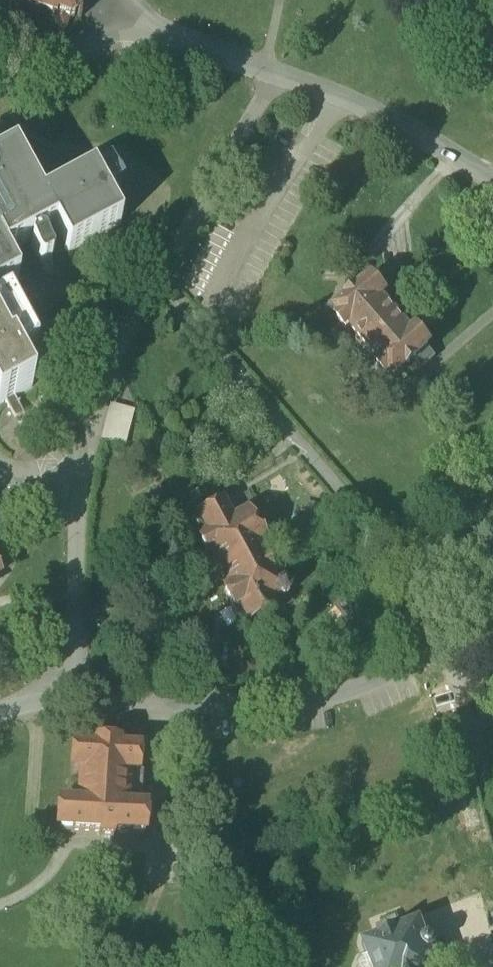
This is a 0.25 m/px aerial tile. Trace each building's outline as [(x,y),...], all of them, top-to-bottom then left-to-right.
[(64,33),(68,23),(74,20),(75,16),(76,17),(78,20),(81,18),(80,14),(85,0),(0,0),(0,1),(9,4),(6,10),(10,12),(13,5),(29,12),(27,18),(31,19),(33,13),(51,20),(49,26),(50,26),(50,27),(64,33)] [(19,279),(5,253),(32,239),(34,243),(33,245),(33,247),(41,263),(43,264),(45,264),(52,261),(53,259),(53,257),(45,241),(43,240),(40,240),(38,235),(55,226),(69,252),(121,224),(93,172),(42,199),(15,149),(0,157),(0,289),(19,279)] [(94,165),(106,190),(121,183),(109,158),(94,165)] [(391,373),(396,378),(409,367),(410,369),(419,361),(417,360),(430,349),(428,347),(428,343),(423,337),(419,337),(417,334),(414,336),(384,301),(386,299),(383,296),(383,291),(379,286),(374,286),(372,284),(360,294),(359,293),(350,300),(352,302),(339,313),(343,318),(339,322),(348,332),(352,328),(383,363),(379,367),(387,377),(391,373)] [(33,387),(19,361),(36,352),(8,300),(0,304),(0,405),(33,387)] [(109,403),(103,439),(128,443),(134,407),(109,403)] [(247,617),(250,622),(263,614),(265,617),(278,610),(278,609),(292,601),(288,594),(289,594),(291,590),(288,584),(283,582),(282,583),(260,542),(265,539),(258,526),(257,527),(248,511),(244,514),(235,498),(224,505),(223,503),(199,516),(202,522),(196,525),(203,537),(199,539),(209,556),(212,554),(231,588),(225,592),(241,620),(247,617)] [(102,836),(116,837),(116,833),(147,835),(148,808),(141,808),(144,773),(140,773),(141,750),(120,748),(120,743),(98,742),(98,747),(76,745),(74,769),(82,769),(80,804),(61,803),(59,829),(102,832),(102,836)] [(435,952),(438,951),(440,946),(431,922),(425,924),(424,922),(385,937),(383,932),(366,938),(368,943),(365,945),(370,957),(363,960),(360,966),(441,966),(435,952)]
